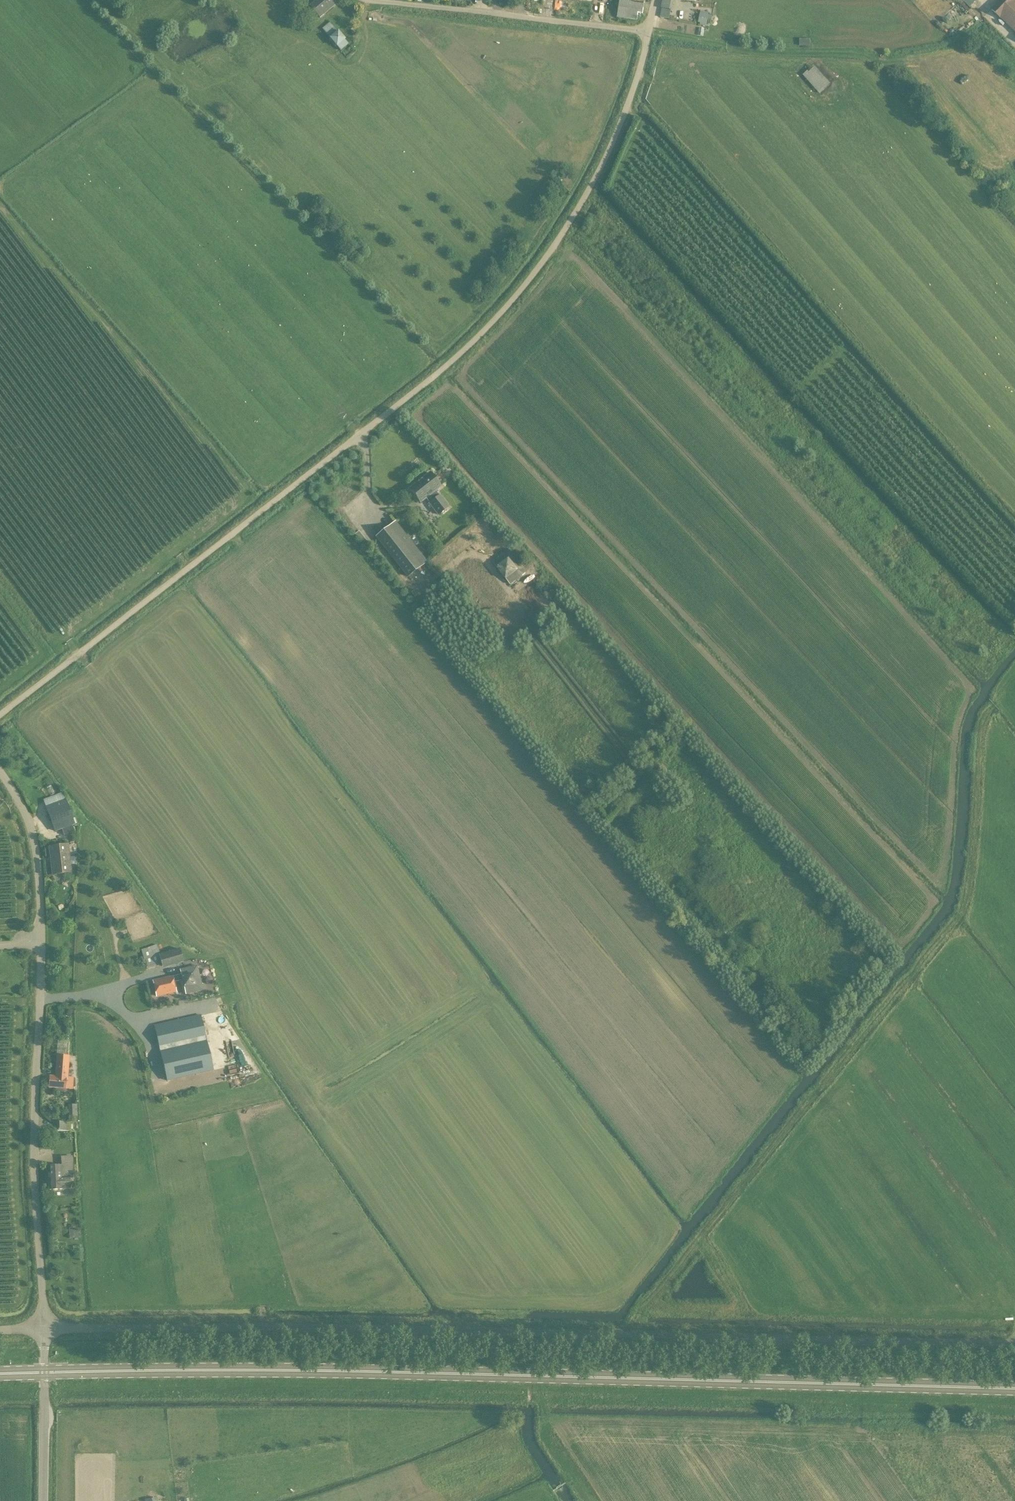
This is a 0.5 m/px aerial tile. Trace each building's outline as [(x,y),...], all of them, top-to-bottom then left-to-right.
[(336,3),(333,0),(318,0),(310,7),(319,17),(336,3)] [(638,14),(642,14),(644,2),(644,0),(619,0),(617,18),(637,21),(638,14)] [(991,10),(1000,18),(1014,33),(1014,0),(1001,0),(991,10)] [(671,11),(662,9),(660,17),(669,19),(671,11)] [(709,19),(713,19),(714,12),(701,11),(699,24),(708,25),(709,19)] [(347,44),(333,27),(330,23),(322,29),(325,33),(339,50),(347,44)] [(802,38),(801,46),(811,46),(812,39),(802,38)] [(815,65),(804,76),(821,94),(832,84),(815,65)] [(426,499),(429,503),(429,504),(438,516),(449,507),(439,495),(439,496),(436,492),(442,487),(430,472),(408,489),(420,504),(426,499)] [(394,522),(376,536),(407,576),(426,561),(394,522)] [(510,549),(493,562),(510,585),(527,572),(510,549)] [(74,824),(66,802),(63,793),(61,794),(44,800),(47,809),(55,831),(61,829),(64,835),(74,831),(72,825),(74,824)] [(71,873),(70,865),(77,864),(76,857),(69,858),(68,845),(49,847),(52,875),(71,873)] [(184,962),(180,949),(158,955),(162,968),(184,962)] [(183,967),(183,990),(201,989),(201,967),(183,967)] [(175,992),(171,977),(153,981),(157,996),(175,992)] [(205,1040),(201,1015),(154,1025),(164,1072),(191,1067),(192,1072),(211,1068),(205,1040)] [(56,1076),(49,1076),(48,1088),(65,1089),(66,1077),(68,1057),(58,1056),(57,1070),(57,1071),(56,1076)] [(71,1122),(52,1122),(52,1131),(71,1131),(71,1122)] [(70,1178),(73,1177),(73,1156),(60,1156),(61,1165),(47,1165),(48,1190),(62,1189),(70,1189),(70,1178)] [(78,1238),(77,1230),(69,1230),(69,1239),(78,1238)]
